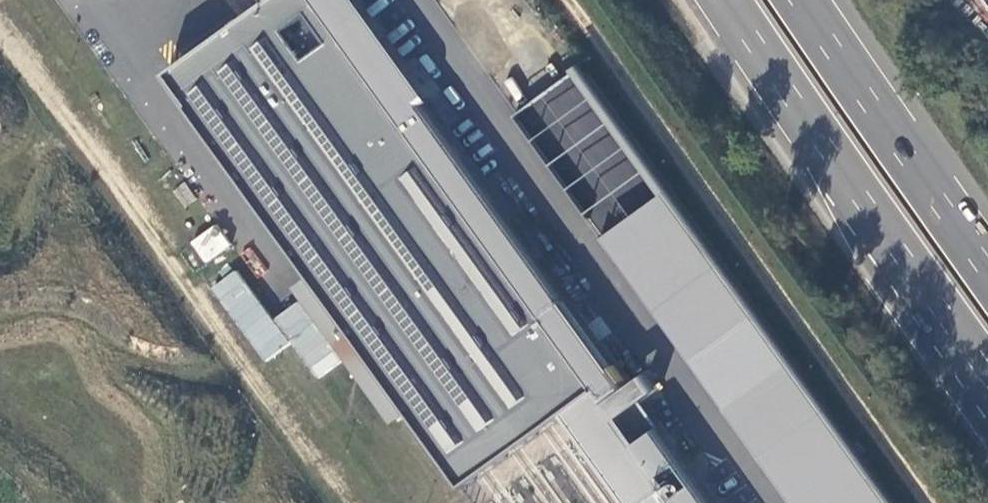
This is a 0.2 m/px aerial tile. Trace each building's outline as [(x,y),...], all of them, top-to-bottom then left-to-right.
[(250,17),(166,78),(312,281),(297,289),(394,424),(410,414),(463,487),(475,477),(484,471),(514,449),(546,428),(556,420),(560,417),(584,400),(299,0),(275,0),(266,6),(250,17)] [(584,400),(592,411),(625,386),(420,106),(430,99),(358,0),(299,0),(584,400)] [(515,116),(794,502),(897,502),(581,67),(515,116)] [(214,224),(188,243),(204,264),(230,245),(214,224)] [(556,420),(616,502),(713,502),(638,402),(656,390),(645,373),(625,386),(592,411),(584,400),(556,420)]
